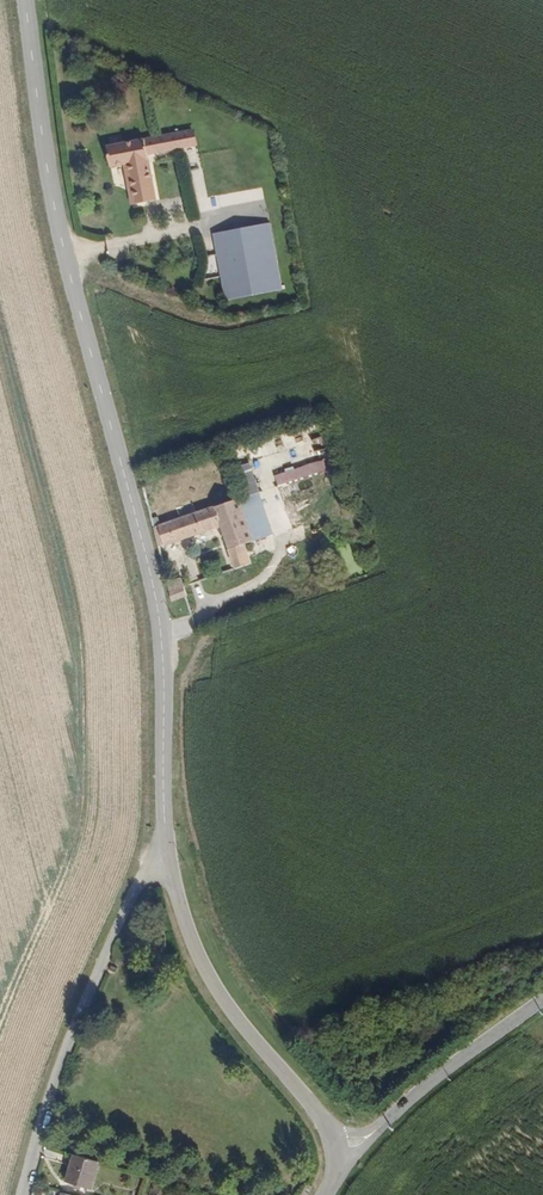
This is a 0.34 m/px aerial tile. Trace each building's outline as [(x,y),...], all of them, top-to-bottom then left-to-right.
[(144,206),(163,202),(153,156),(157,155),(156,151),(164,149),(166,153),(182,150),(181,145),(190,143),(191,147),(200,146),(197,132),(113,150),(117,170),(130,167),(135,166),(144,206)] [(139,208),(144,206),(135,166),(130,167),(139,208)] [(224,301),(283,291),(271,223),(212,233),(224,301)] [(327,447),(316,450),(318,461),(273,473),(276,485),(333,471),(327,447)] [(336,503),(332,488),(312,494),(314,503),(324,500),(325,506),(336,503)] [(246,545),(272,535),(259,492),(155,528),(159,546),(220,525),(236,569),(252,563),(246,545)] [(173,600),(187,597),(182,580),(169,583),(173,600)] [(77,1183),(101,1189),(109,1163),(84,1156),(77,1183)]
